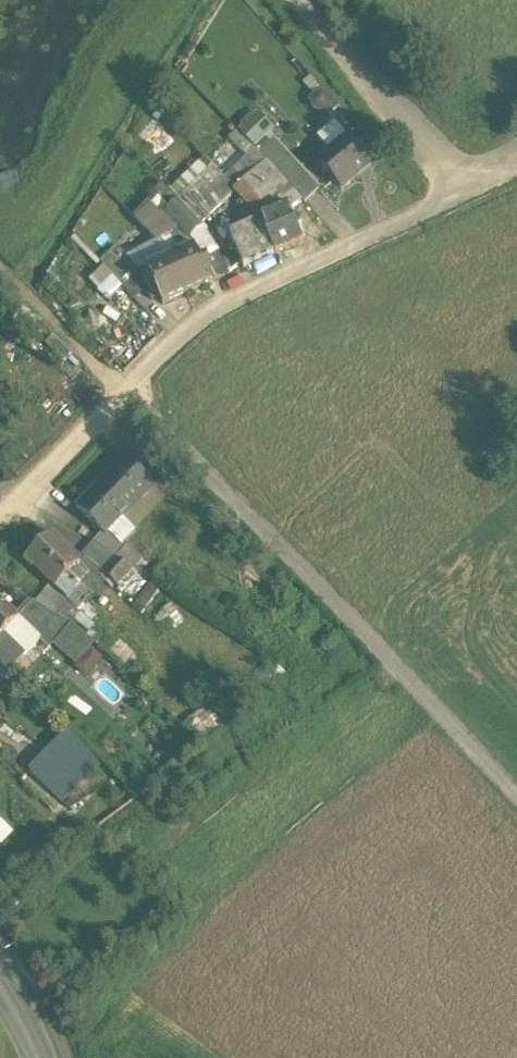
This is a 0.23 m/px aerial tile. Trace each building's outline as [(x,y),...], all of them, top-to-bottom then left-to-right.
[(256,116),(253,119),(251,117),(241,126),(243,128),(239,133),(252,147),(262,137),(270,129),(256,116)] [(334,122),(315,137),(329,152),(347,136),(334,122)] [(329,152),(318,162),(340,187),(370,162),(348,136),(329,152)] [(262,137),(252,147),(259,154),(270,145),(262,137)] [(270,145),(259,154),(266,161),(267,162),(277,153),(270,145)] [(288,164),(277,153),(267,162),(285,181),(295,172),(288,164)] [(300,167),(293,159),(288,164),(295,172),(300,167)] [(267,162),(266,161),(234,191),(235,193),(258,219),(286,206),(288,211),(301,198),(285,181),(267,162)] [(181,195),(176,200),(178,203),(199,225),(235,193),(234,191),(212,167),(181,195)] [(319,188),(300,167),(295,172),(285,181),(301,198),(305,202),(319,188)] [(168,192),(161,184),(152,192),(160,199),(168,192)] [(181,195),(174,188),(169,193),(176,200),(181,195)] [(169,193),(168,192),(160,199),(170,211),(178,203),(176,200),(169,193)] [(199,225),(178,203),(170,211),(168,213),(187,237),(199,225)] [(286,206),(258,219),(259,222),(273,253),(301,241),(288,211),(286,206)] [(259,222),(230,235),(244,266),(273,253),(259,222)] [(199,258),(193,246),(170,256),(185,293),(209,282),(203,267),(199,258)] [(138,270),(120,249),(104,263),(124,285),(139,272),(138,270)] [(170,256),(146,266),(151,280),(158,296),(161,303),(185,293),(170,256)] [(205,256),(199,258),(203,267),(209,265),(205,256)] [(101,310),(118,292),(101,276),(84,294),(101,310)] [(151,280),(144,283),(151,299),(158,296),(151,280)] [(124,458),(100,481),(130,510),(153,487),(124,458)] [(130,510),(100,481),(76,506),(103,532),(106,535),(109,532),(123,517),(130,510)] [(123,517),(109,532),(121,544),(124,541),(135,529),(123,517)] [(81,560),(51,532),(26,559),(51,583),(68,599),(81,586),(69,574),(81,561),(81,560)] [(121,544),(109,532),(106,535),(103,532),(93,542),(95,544),(115,557),(127,544),(124,541),(121,544)] [(68,599),(51,583),(35,602),(66,620),(107,576),(102,571),(115,557),(95,544),(81,560),(81,561),(69,574),(81,586),(68,599)] [(143,559),(127,544),(115,557),(134,569),(143,559)] [(134,569),(115,557),(102,571),(107,576),(118,586),(134,569)] [(0,599),(0,638),(3,634),(20,617),(19,616),(0,599)] [(35,602),(33,601),(23,612),(53,641),(54,641),(76,661),(92,642),(72,625),(66,620),(35,602)] [(53,641),(23,612),(19,616),(20,617),(3,634),(25,655),(40,639),(48,646),(53,641)] [(3,634),(0,638),(0,666),(7,673),(25,655),(3,634)] [(92,651),(77,667),(86,675),(101,658),(92,651)] [(69,732),(30,772),(62,802),(101,762),(69,732)]
